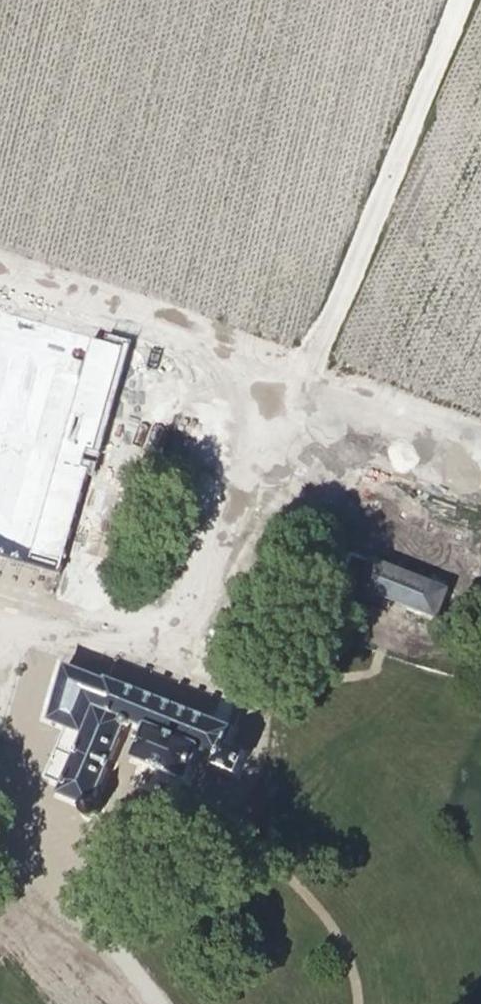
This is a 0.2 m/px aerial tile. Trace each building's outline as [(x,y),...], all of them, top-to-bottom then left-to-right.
[(61,573),(63,566),(131,347),(0,311),(0,556),(61,573)] [(439,618),(450,590),(375,559),(373,563),(354,556),(345,577),(364,584),(363,588),(439,618)] [(62,794),(87,805),(86,806),(86,811),(87,815),(90,817),(94,818),(96,818),(99,816),(102,813),(103,810),(102,807),(98,802),(95,801),(128,721),(148,729),(136,759),(189,782),(201,752),(220,760),(218,767),(239,775),(248,753),(229,746),(235,729),(109,678),(107,682),(68,667),(52,721),(67,727),(47,779),(66,785),(62,794)]
